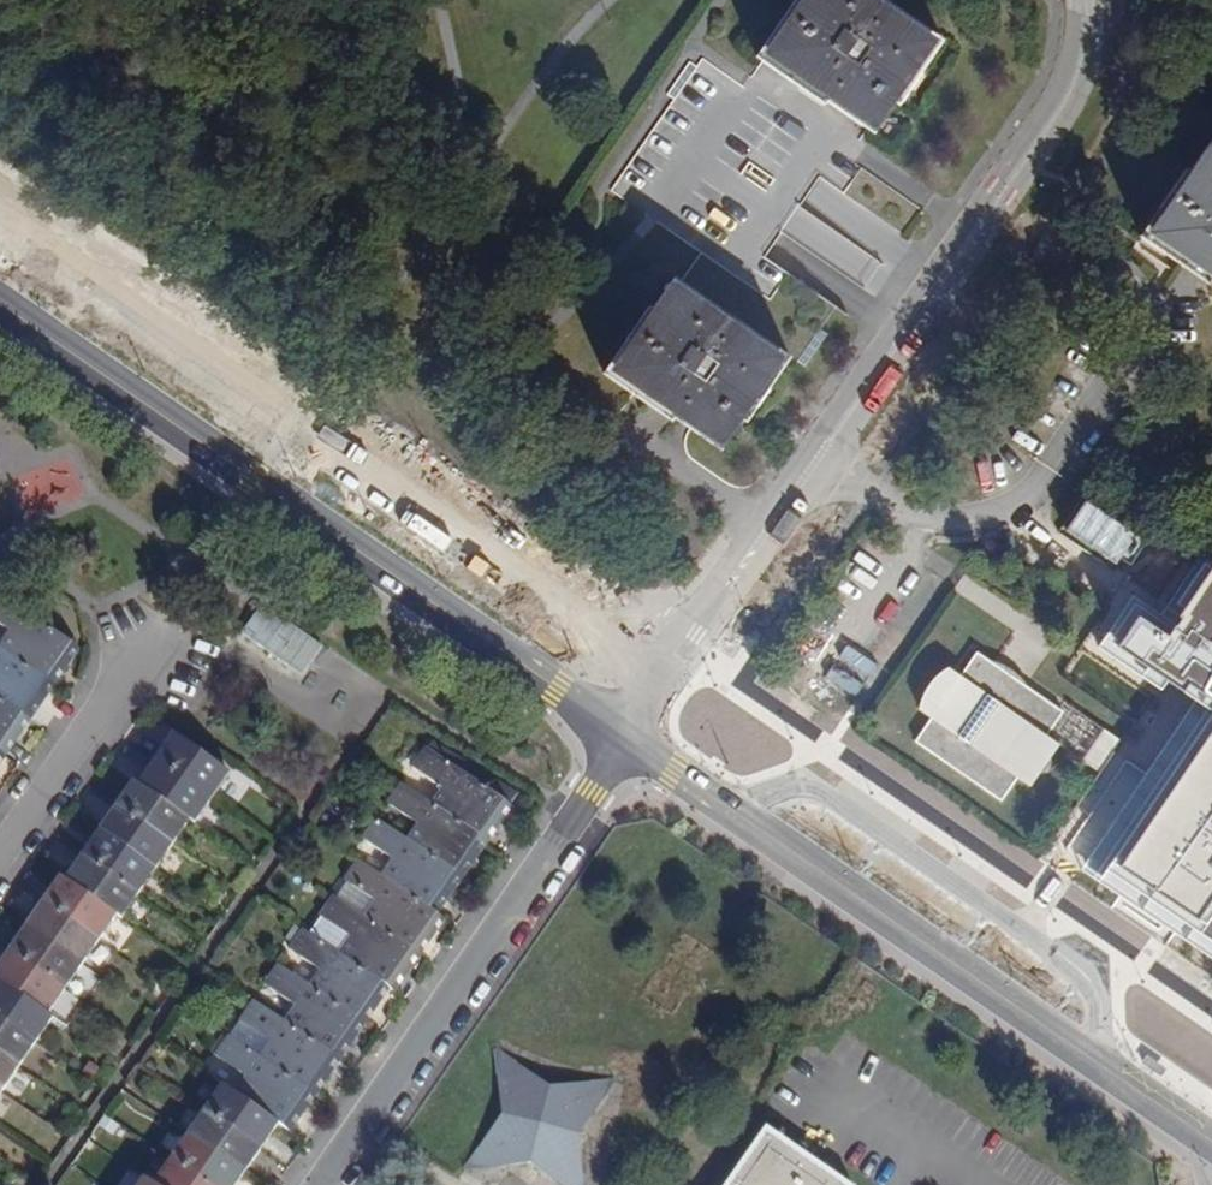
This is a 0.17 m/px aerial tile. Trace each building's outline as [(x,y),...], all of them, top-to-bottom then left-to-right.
[(943,33),(895,0),(794,0),(760,51),(825,98),(828,95),(875,126),(895,98),(900,101),(911,84),(913,86),(923,68),(921,67),(943,33)] [(1180,255),(1208,276),(1211,273),(1211,274),(1211,134),(1190,166),(1187,164),(1142,228),(1180,255)] [(742,412),(745,415),(756,400),(769,382),(767,381),(790,348),(680,273),(675,271),(652,301),(650,299),(604,367),(671,413),(674,410),(687,419),(721,443),(742,412)] [(0,594),(0,626),(8,632),(0,645),(0,648),(52,683),(77,647),(0,594)] [(1132,722),(1111,753),(1096,774),(1129,796),(1195,842),(1211,853),(1211,606),(1185,644),(1166,631),(1140,669),(1159,683),(1132,722)] [(27,720),(52,683),(0,648),(0,701),(27,720)] [(926,723),(908,748),(982,800),(999,775),(1012,785),(1020,771),(1030,771),(1036,763),(1032,756),(1041,743),(1029,734),(1044,710),(972,659),(955,682),(940,671),(928,683),(921,692),(915,702),(912,713),(926,723)] [(3,755),(27,720),(0,701),(0,752),(3,755)] [(1096,742),(1111,753),(1132,722),(1116,711),(1096,742)] [(173,735),(155,760),(160,763),(212,800),(230,774),(173,735)] [(442,790),(432,804),(487,843),(510,806),(426,748),(412,769),(442,790)] [(155,760),(137,786),(190,823),(194,826),(198,820),(146,783),(160,763),(155,760)] [(198,820),(212,800),(160,763),(146,783),(198,820)] [(131,782),(115,806),(173,847),(190,823),(137,786),(131,782)] [(417,826),(407,841),(462,878),(487,843),(432,804),(401,783),(387,804),(417,826)] [(1185,855),(1195,842),(1129,796),(1120,810),(1185,855)] [(115,806),(98,831),(156,871),(173,847),(115,806)] [(392,861),(381,878),(436,916),(462,878),(407,841),(376,819),(362,841),(392,861)] [(98,831),(80,856),(138,896),(156,871),(98,831)] [(80,856),(64,880),(116,917),(121,920),(138,896),(80,856)] [(346,882),(335,899),(364,918),(419,956),(443,921),(436,916),(381,878),(358,861),(343,881),(346,882)] [(59,877),(42,901),(100,941),(116,917),(64,880),(59,877)] [(333,897),(325,908),(411,967),(419,956),(364,918),(335,899),(333,897)] [(42,901),(26,925),(83,966),(100,941),(42,901)] [(320,917),(322,918),(310,936),(338,955),(387,989),(393,993),(411,967),(325,908),(320,917)] [(26,925),(8,950),(66,991),(83,966),(26,925)] [(364,1024),(387,989),(338,955),(310,936),(303,931),(289,950),(319,971),(309,986),(364,1024)] [(8,950),(0,945),(0,963),(8,950)] [(0,963),(0,982),(53,1019),(66,1028),(84,1003),(66,991),(8,950),(0,963)] [(294,1008),(286,1022),(340,1059),(364,1024),(309,986),(279,965),(265,987),(294,1008)] [(37,1043),(53,1019),(0,982),(0,1018),(37,1043)] [(283,1019),(290,1007),(267,992),(259,1004),(283,1019)] [(260,1058),(314,1095),(340,1059),(286,1022),(254,1001),(229,1036),(260,1058)] [(19,1068),(37,1043),(0,1018),(0,1055),(19,1068)] [(246,1078),(235,1093),(279,1123),(290,1131),(314,1095),(260,1058),(229,1036),(215,1057),(246,1078)] [(496,1051),(504,1114),(465,1169),(530,1162),(565,1184),(583,1184),(578,1132),(613,1082),(550,1089),(496,1051)] [(3,1093),(19,1068),(0,1055),(0,1091),(3,1093)] [(223,1085),(205,1111),(261,1149),(279,1123),(235,1093),(223,1085)] [(205,1111),(188,1136),(244,1174),(261,1149),(205,1111)] [(767,1129),(728,1184),(848,1184),(767,1129)] [(170,1162),(204,1184),(236,1184),(244,1174),(188,1136),(170,1162)] [(154,1184),(204,1184),(170,1162),(154,1184)]
